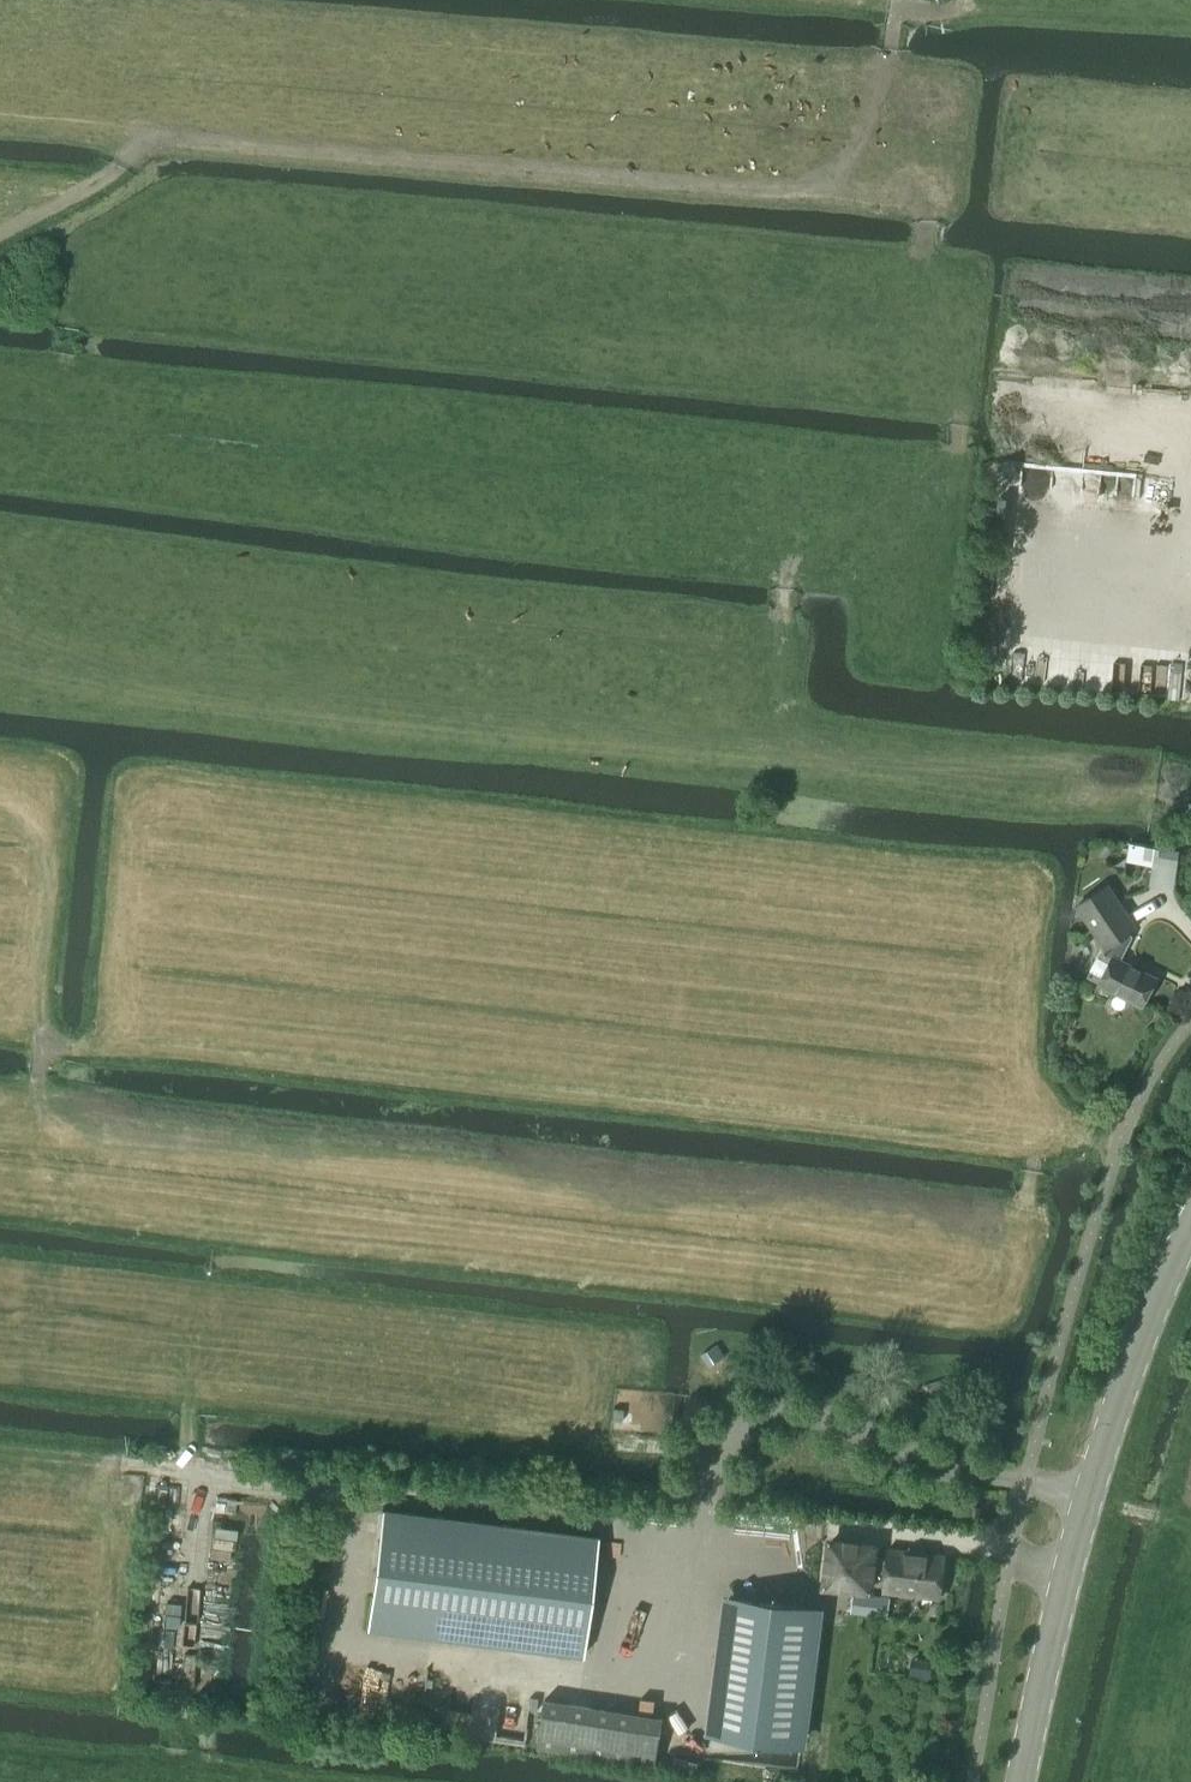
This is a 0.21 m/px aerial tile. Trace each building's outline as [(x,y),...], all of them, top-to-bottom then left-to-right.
[(1145,853),(1143,862),(1153,863),(1157,864),(1158,857),(1158,855),(1159,851),(1159,849),(1146,847),(1145,849),(1145,853)] [(1143,1005),(1156,979),(1121,962),(1132,937),(1130,935),(1139,927),(1108,884),(1075,907),(1105,951),(1091,978),(1099,982),(1143,1005)] [(717,1344),(700,1355),(708,1367),(725,1356),(717,1344)] [(381,1509),(366,1629),(582,1656),(597,1537),(381,1509)] [(870,1579),(885,1581),(888,1560),(873,1558),(874,1547),(830,1542),(825,1585),(869,1590),(870,1579)] [(940,1600),(945,1557),(889,1549),(888,1560),(885,1581),(884,1593),(940,1600)] [(881,1617),(884,1598),(854,1595),(851,1612),(881,1617)] [(727,1599),(711,1731),(801,1743),(818,1611),(727,1599)] [(656,1766),(663,1719),(545,1700),(537,1748),(656,1766)]
